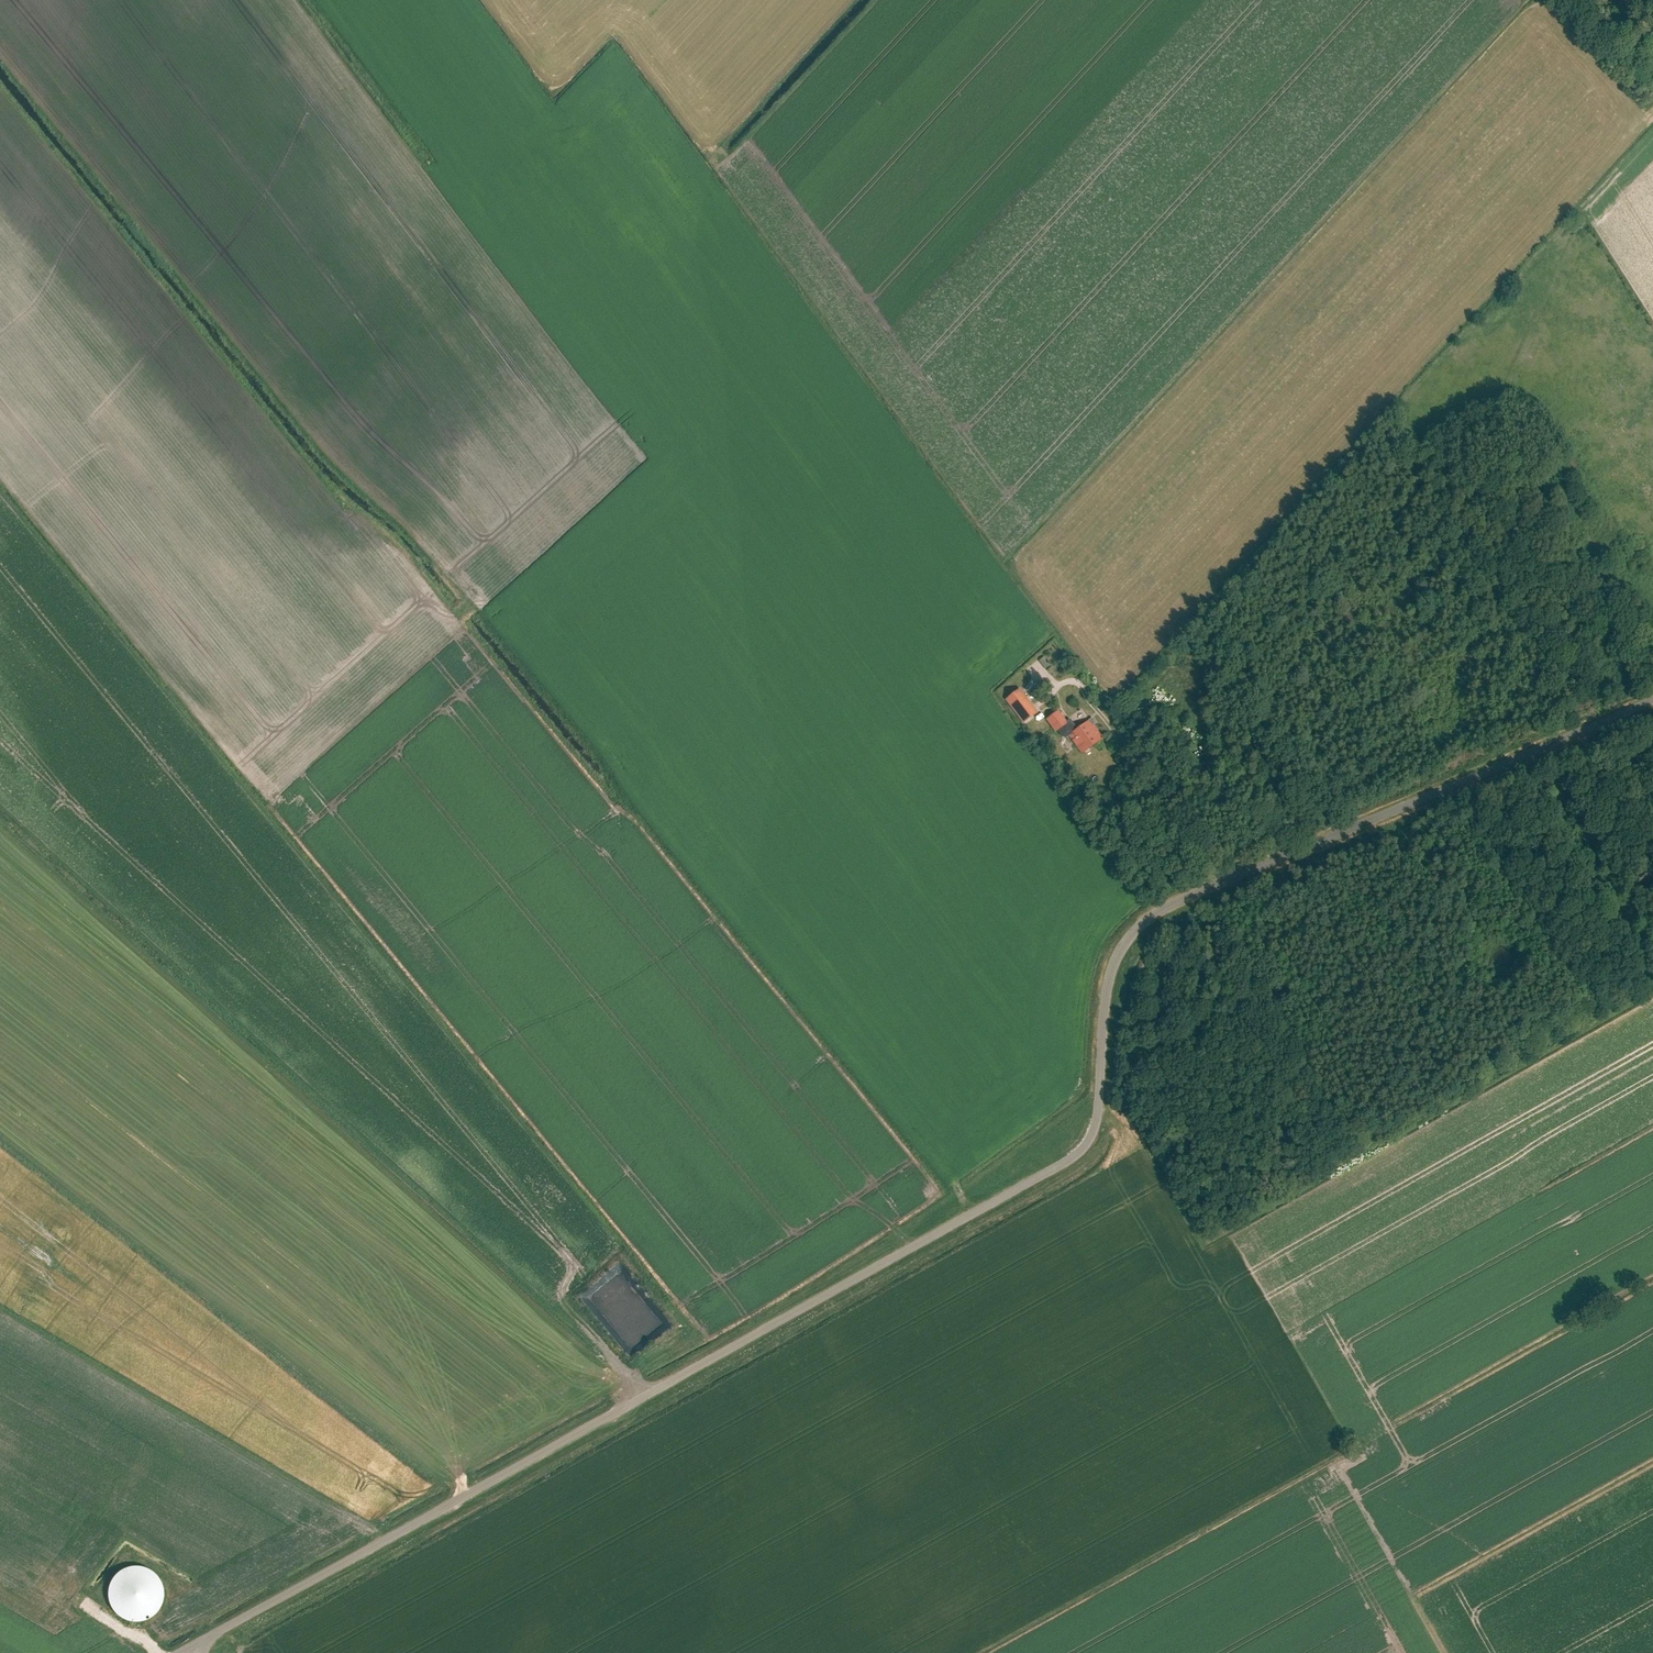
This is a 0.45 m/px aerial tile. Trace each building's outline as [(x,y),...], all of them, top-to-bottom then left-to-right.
[(1582,9),(1591,2),(1590,0),(1575,0),(1582,9)] [(1632,0),(1615,0),(1623,8),(1632,0)] [(1031,705),(1020,690),(1007,700),(1024,723),(1029,719),(1022,711),(1031,705)] [(1067,722),(1059,711),(1048,720),(1057,732),(1058,731),(1063,737),(1069,738),(1071,736),(1083,752),(1102,738),(1092,726),(1095,724),(1093,719),(1080,729),(1071,719),(1067,722)] [(160,1594),(159,1590),(158,1587),(156,1582),(154,1579),(151,1577),(147,1575),(143,1573),(139,1572),(136,1572),(132,1573),(128,1575),(124,1578),(121,1581),(118,1585),(117,1590),(116,1594),(117,1599),(118,1602),(119,1605),(122,1608),(124,1611),(128,1614),(132,1615),(136,1616),(141,1616),(144,1615),(149,1613),(153,1610),(156,1606),(158,1603),(159,1599),(160,1594)]
